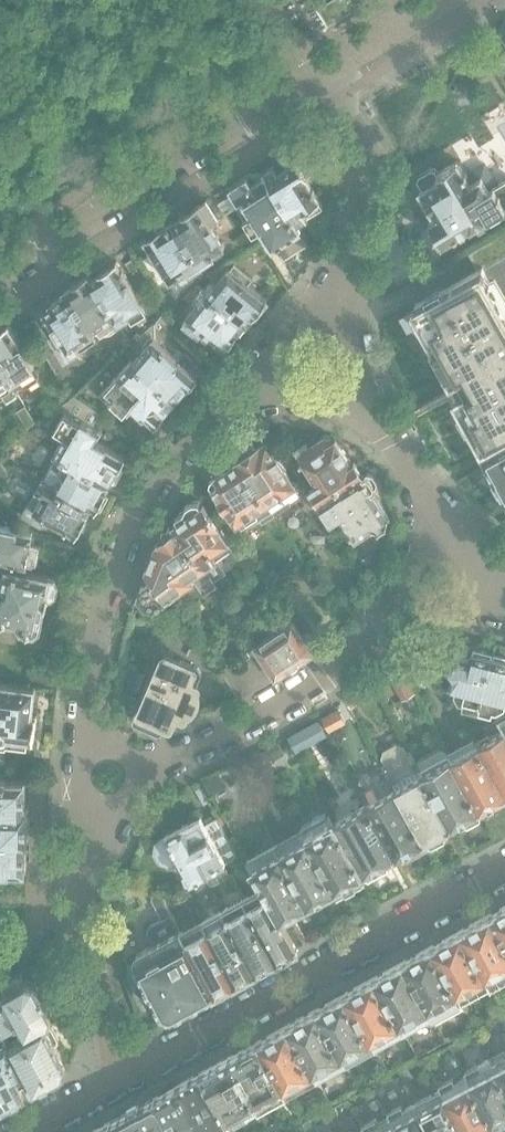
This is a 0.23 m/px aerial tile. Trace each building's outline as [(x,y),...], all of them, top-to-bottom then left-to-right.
[(358,4),(355,0),(333,0),(317,10),(317,11),(319,10),(327,23),(348,10),(358,4)] [(320,200),(307,179),(310,177),(308,175),(313,172),(304,158),(300,161),(298,159),(290,164),(283,153),(274,159),(274,165),(263,172),(266,176),(297,225),(298,224),(323,207),(319,200),(320,200)] [(504,208),(504,181),(499,185),(485,163),(465,174),(457,161),(438,172),(436,169),(432,168),(419,175),(418,180),(423,188),(421,189),(437,216),(430,221),(443,243),(471,226),(472,228),(504,208)] [(297,225),(266,176),(252,185),(247,178),(231,188),(234,193),(229,196),(253,234),(262,228),(273,247),(301,229),(298,224),(297,225)] [(230,252),(212,224),(220,219),(207,200),(199,205),(199,204),(170,222),(200,269),(201,268),(201,266),(215,257),(217,260),(230,252)] [(200,269),(170,222),(144,238),(174,284),(200,269)] [(468,255),(477,271),(415,305),(417,308),(405,314),(414,331),(426,324),(436,342),(434,343),(453,376),(462,391),(457,394),(468,414),(456,421),(465,437),(477,431),(484,442),(504,431),(504,233),(468,255)] [(149,311),(117,261),(99,272),(100,273),(91,278),(120,324),(131,316),(134,320),(149,311)] [(267,298),(249,283),(254,278),(236,264),(231,270),(229,269),(223,276),(219,273),(204,291),(245,322),(247,324),(267,298)] [(120,324),(91,278),(88,274),(71,284),(72,285),(64,290),(66,293),(96,340),(97,339),(95,335),(105,330),(106,332),(107,332),(111,331),(115,329),(118,326),(119,324),(120,324)] [(245,322),(204,291),(203,290),(192,304),(196,307),(187,318),(225,347),(245,322)] [(96,340),(66,293),(51,302),(49,299),(40,305),(45,312),(37,317),(65,362),(76,355),(74,352),(81,348),(82,349),(96,340)] [(176,320),(167,311),(160,317),(170,326),(176,320)] [(179,359),(174,354),(178,349),(166,339),(175,330),(170,326),(160,317),(141,335),(138,332),(135,335),(134,336),(144,347),(146,349),(134,362),(177,399),(178,398),(187,387),(189,385),(189,386),(198,376),(187,366),(193,359),(185,352),(179,359)] [(9,324),(0,329),(0,367),(15,390),(25,384),(31,384),(38,380),(39,374),(9,324)] [(135,335),(128,325),(122,328),(129,340),(134,336),(135,335)] [(113,357),(109,350),(104,353),(109,361),(113,357)] [(177,399),(134,362),(132,361),(101,395),(111,403),(112,401),(125,412),(133,402),(156,423),(164,414),(164,413),(176,400),(177,399)] [(0,367),(0,398),(3,396),(7,401),(18,394),(15,390),(0,367)] [(126,456),(94,438),(99,429),(93,425),(100,413),(76,396),(62,404),(68,408),(67,409),(56,428),(65,434),(55,452),(66,458),(110,483),(120,466),(126,456)] [(35,421),(25,406),(17,411),(27,426),(35,421)] [(362,473),(354,461),(352,463),(336,438),(333,440),(331,438),(329,436),(326,435),(323,436),(309,445),(307,441),(296,449),(318,482),(309,488),(319,503),(362,473)] [(240,458),(238,459),(238,460),(275,515),(291,505),(286,498),(300,488),(274,449),(269,442),(265,441),(256,447),(249,445),(242,450),(240,458)] [(485,452),(495,471),(494,471),(504,490),(504,441),(495,446),(489,450),(485,452)] [(0,458),(0,482),(9,472),(0,458)] [(106,491),(111,483),(110,483),(66,458),(61,466),(53,462),(44,479),(93,506),(97,509),(107,492),(106,491)] [(212,477),(211,482),(221,498),(236,521),(243,530),(260,520),(262,524),(275,515),(238,460),(231,465),(228,461),(224,461),(218,465),(216,469),(218,473),(212,477)] [(389,515),(373,489),(376,487),(377,481),(373,475),(367,473),(364,475),(363,473),(362,473),(319,503),(333,524),(343,517),(348,525),(343,528),(348,536),(353,532),(356,536),(372,526),(379,528),(388,522),(389,515)] [(77,534),(93,506),(44,479),(23,515),(36,523),(42,521),(45,516),(77,534)] [(179,520),(174,524),(176,527),(215,588),(217,586),(214,581),(225,573),(215,559),(232,547),(230,544),(227,539),(203,504),(202,505),(199,500),(199,501),(192,501),(187,505),(185,510),(184,511),(178,515),(178,518),(179,520)] [(33,532),(0,525),(0,559),(27,564),(28,563),(37,565),(40,547),(31,545),(31,543),(33,532)] [(141,588),(138,596),(145,608),(154,608),(193,580),(204,595),(215,588),(176,527),(170,527),(162,533),(159,539),(161,541),(157,544),(153,552),(147,569),(146,569),(147,570),(148,572),(146,574),(151,581),(141,588)] [(59,591),(61,580),(57,575),(0,564),(0,571),(1,571),(0,574),(0,610),(20,614),(19,619),(22,624),(39,628),(43,624),(47,604),(49,604),(51,594),(54,594),(59,591)] [(311,648),(316,645),(310,635),(305,639),(291,619),(256,642),(254,644),(259,651),(256,652),(222,671),(241,696),(277,675),(277,676),(279,675),(279,674),(288,668),(290,667),(300,660),(302,659),(311,652),(312,653),(313,651),(311,648)] [(263,636),(254,622),(246,627),(255,641),(263,636)] [(479,713),(493,656),(473,651),(471,658),(457,654),(450,658),(448,666),(440,672),(442,675),(447,684),(457,685),(455,691),(451,694),(459,708),(463,705),(474,707),(472,712),(479,713)] [(199,691),(198,685),(203,674),(199,667),(168,654),(139,717),(160,726),(163,718),(174,723),(182,721),(188,707),(192,705),(196,701),(198,696),(199,691)] [(493,656),(479,713),(484,714),(485,711),(493,713),(495,708),(498,709),(504,705),(504,659),(493,656)] [(415,693),(403,671),(390,679),(402,700),(415,693)] [(374,681),(379,689),(386,685),(382,677),(374,681)] [(35,687),(0,682),(0,734),(7,735),(6,744),(27,747),(28,738),(29,738),(29,737),(34,738),(37,715),(32,714),(35,687)] [(352,708),(377,692),(372,683),(346,699),(352,708)] [(338,710),(322,718),(329,732),(346,723),(338,710)] [(318,720),(288,736),(296,752),(327,736),(318,720)] [(479,743),(504,790),(504,728),(479,743)] [(479,743),(478,743),(474,737),(449,751),(453,757),(450,759),(482,815),(483,815),(487,815),(500,809),(502,805),(503,805),(499,798),(504,795),(504,790),(479,743)] [(451,824),(418,760),(417,761),(410,749),(408,750),(404,744),(396,742),(384,750),(381,758),(384,763),(382,765),(395,788),(396,788),(428,847),(429,847),(433,848),(445,841),(446,838),(447,837),(442,829),(451,824)] [(278,743),(261,752),(265,761),(283,752),(278,743)] [(482,815),(450,759),(453,757),(449,751),(447,750),(441,748),(418,760),(451,824),(451,825),(460,820),(462,825),(468,827),(481,820),(482,815)] [(265,763),(259,751),(242,760),(248,772),(265,763)] [(218,774),(208,778),(215,793),(225,789),(218,774)] [(366,800),(352,776),(345,781),(354,797),(356,795),(361,803),(366,800)] [(27,813),(28,813),(28,808),(25,808),(25,780),(5,780),(5,778),(0,778),(0,869),(26,869),(26,841),(28,841),(28,836),(27,836),(27,835),(27,813)] [(396,788),(395,788),(369,803),(397,854),(404,851),(408,859),(428,848),(428,847),(396,788)] [(397,854),(369,803),(336,821),(365,872),(363,873),(366,878),(369,879),(388,869),(389,865),(386,860),(397,854)] [(157,841),(155,851),(161,860),(169,863),(179,857),(189,875),(191,879),(203,872),(222,861),(237,853),(217,817),(205,823),(201,815),(166,834),(167,836),(157,841)] [(365,872),(336,821),(308,837),(337,888),(363,873),(365,872)] [(337,888),(308,837),(282,852),(310,902),(337,888)] [(310,902),(282,852),(267,860),(255,867),(270,895),(269,895),(282,917),(310,902)] [(278,959),(244,900),(222,861),(203,872),(224,909),(229,918),(258,970),(277,959),(278,959)] [(299,948),(282,917),(269,895),(256,902),(251,895),(244,900),(278,959),(299,948)] [(215,993),(182,933),(165,904),(164,902),(165,901),(162,896),(160,896),(152,899),(161,919),(150,925),(148,932),(154,944),(137,953),(135,959),(139,967),(138,968),(163,1014),(173,1017),(215,993)] [(491,914),(504,940),(504,906),(491,914)] [(224,909),(201,922),(235,982),(258,970),(229,918),(224,909)] [(461,929),(491,984),(492,986),(504,979),(504,940),(491,914),(490,913),(461,929)] [(201,922),(182,933),(215,993),(235,982),(201,922)] [(461,930),(433,945),(460,996),(469,991),(471,995),(491,984),(461,930)] [(432,945),(403,961),(404,961),(434,1015),(462,1000),(460,996),(433,945),(432,945)] [(404,961),(376,977),(405,1031),(434,1015),(404,961)] [(1,1029),(2,1032),(19,1023),(25,1034),(50,1020),(52,1015),(52,1014),(46,1002),(42,994),(41,994),(35,983),(26,980),(23,981),(19,973),(0,984),(0,1028),(1,1029)] [(377,1047),(405,1031),(376,977),(375,977),(347,992),(377,1047)] [(377,1047),(347,992),(346,993),(318,1008),(347,1063),(377,1047)] [(317,1008),(289,1024),(314,1071),(338,1058),(344,1070),(349,1067),(347,1063),(318,1008),(317,1009),(317,1008)] [(25,1034),(8,1043),(30,1082),(34,1090),(64,1074),(64,1073),(66,1064),(59,1051),(60,1051),(55,1043),(59,1041),(59,1037),(52,1026),(50,1024),(49,1023),(50,1023),(50,1022),(50,1020),(25,1034)] [(288,1025),(258,1041),(283,1088),(288,1095),(298,1089),(294,1082),(314,1071),(289,1024),(288,1024),(288,1025)] [(25,1095),(21,1087),(30,1082),(8,1043),(2,1032),(1,1029),(0,1029),(0,1109),(25,1095)] [(466,1046),(462,1037),(451,1043),(455,1052),(466,1046)] [(241,1050),(231,1055),(260,1110),(274,1103),(270,1095),(283,1088),(258,1041),(241,1050)] [(491,1058),(494,1062),(504,1084),(504,1052),(491,1058)] [(220,1062),(203,1071),(228,1118),(232,1128),(233,1129),(249,1121),(247,1117),(260,1110),(231,1055),(220,1062)] [(465,1072),(467,1076),(466,1077),(491,1125),(504,1118),(504,1084),(494,1062),(482,1069),(480,1065),(465,1072)] [(414,1075),(409,1066),(399,1071),(404,1081),(414,1075)] [(203,1071),(190,1078),(179,1084),(205,1131),(233,1131),(232,1128),(228,1118),(203,1071)] [(466,1077),(455,1082),(453,1078),(439,1086),(441,1090),(464,1131),(478,1131),(491,1125),(466,1077)] [(156,1097),(176,1131),(205,1131),(179,1084),(174,1087),(167,1090),(156,1097)] [(416,1103),(431,1131),(464,1131),(441,1090),(416,1103)] [(143,1104),(142,1104),(110,1121),(116,1131),(176,1131),(156,1097),(143,1104)] [(416,1103),(404,1109),(402,1105),(388,1112),(390,1117),(398,1131),(431,1131),(416,1103)] [(390,1117),(378,1123),(376,1119),(362,1126),(364,1130),(365,1131),(398,1131),(390,1117)] [(95,1129),(91,1131),(116,1131),(110,1121),(95,1129)] [(276,1121),(267,1125),(272,1131),(282,1131),(276,1121)] [(267,1125),(266,1123),(262,1126),(266,1131),(272,1131),(267,1125)]
